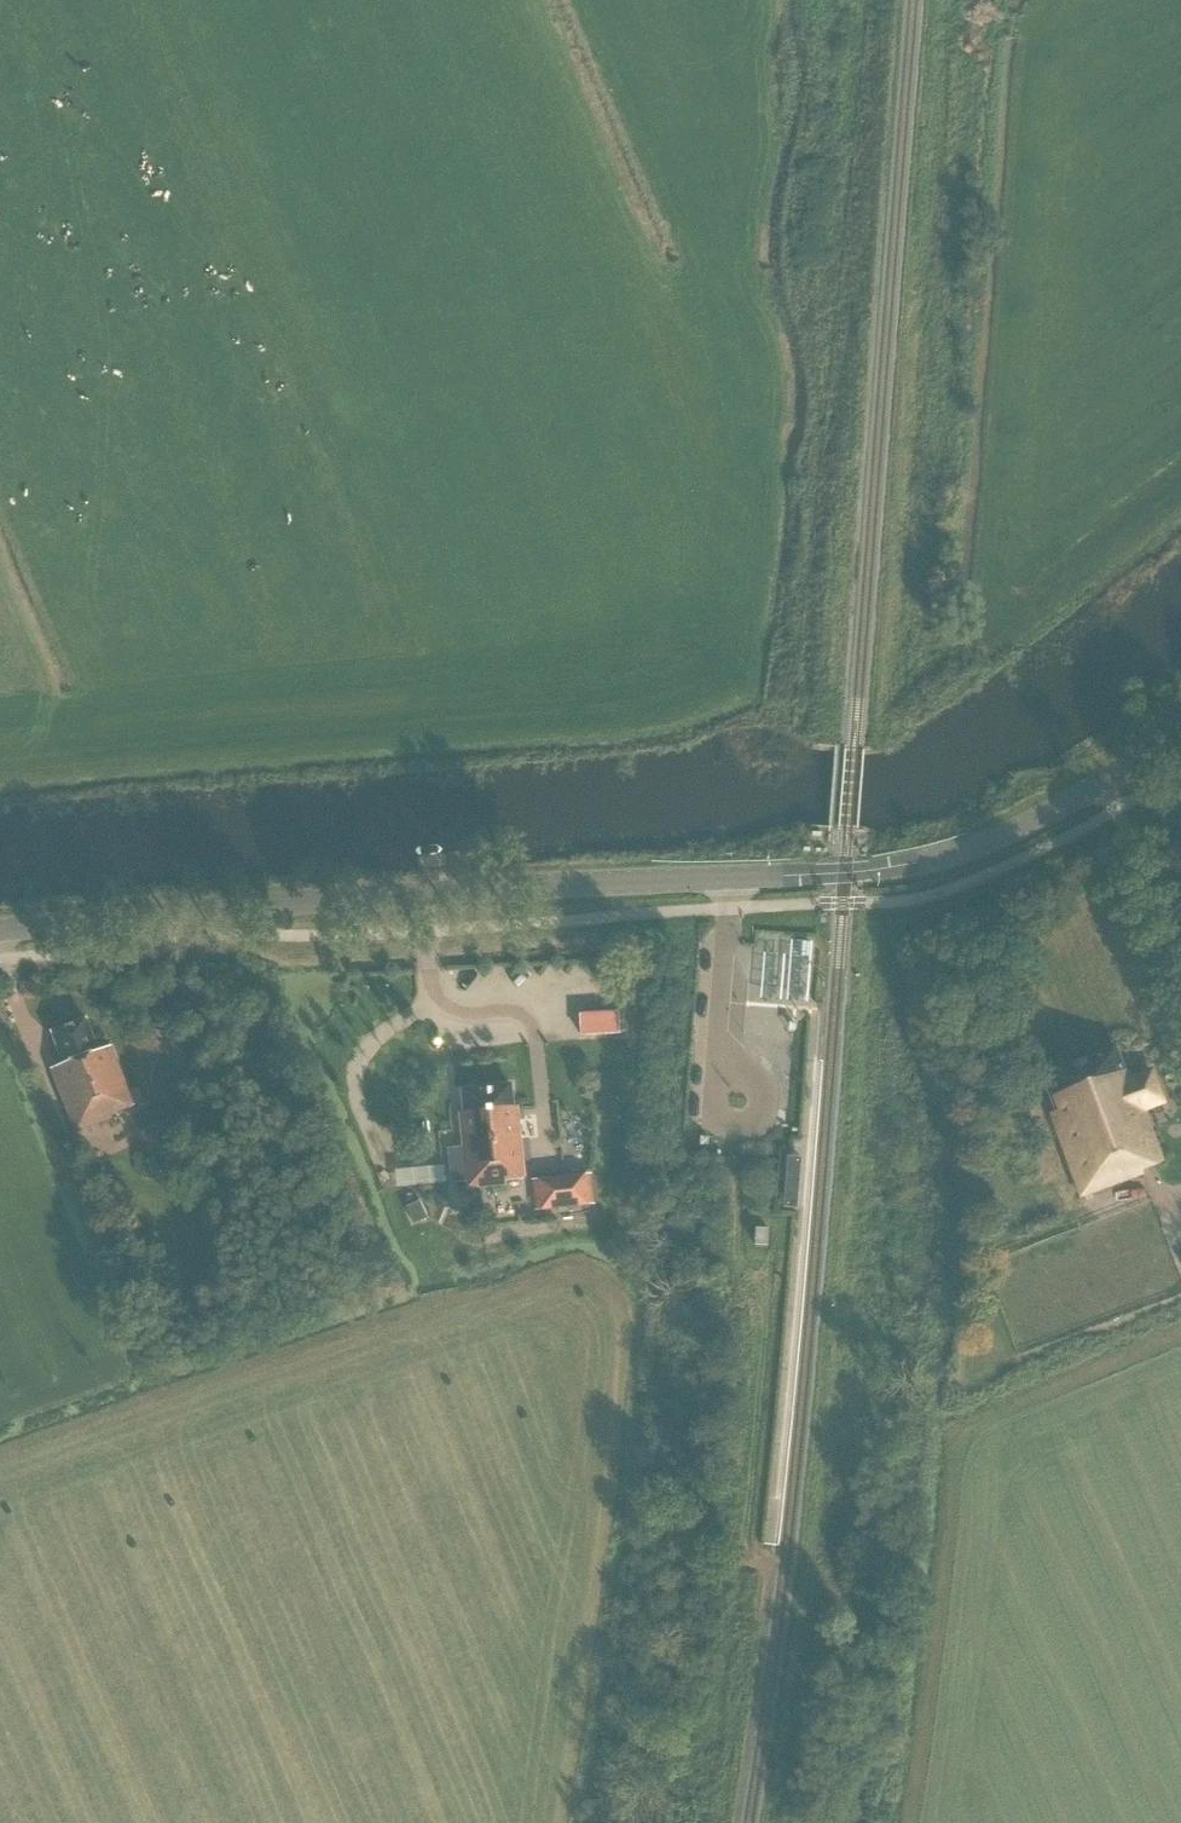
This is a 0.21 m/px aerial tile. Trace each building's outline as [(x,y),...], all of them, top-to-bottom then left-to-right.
[(117,1116),(116,1113),(134,1106),(110,1046),(98,1051),(85,1019),(51,1032),(64,1064),(51,1069),(76,1133),(117,1116)] [(1142,1173),(1141,1169),(1162,1161),(1142,1108),(1161,1101),(1150,1073),(1132,1080),(1132,1079),(1128,1080),(1116,1048),(1041,1075),(1054,1109),(1050,1111),(1081,1196),(1142,1173)] [(459,1114),(467,1189),(505,1185),(505,1182),(524,1180),(517,1108),(513,1108),(510,1086),(461,1091),(463,1113),(459,1114)] [(785,1197),(800,1197),(801,1147),(786,1146),(785,1197)] [(593,1205),(590,1173),(532,1179),(535,1211),(593,1205)] [(768,1243),(769,1218),(755,1217),(755,1243),(768,1243)]
